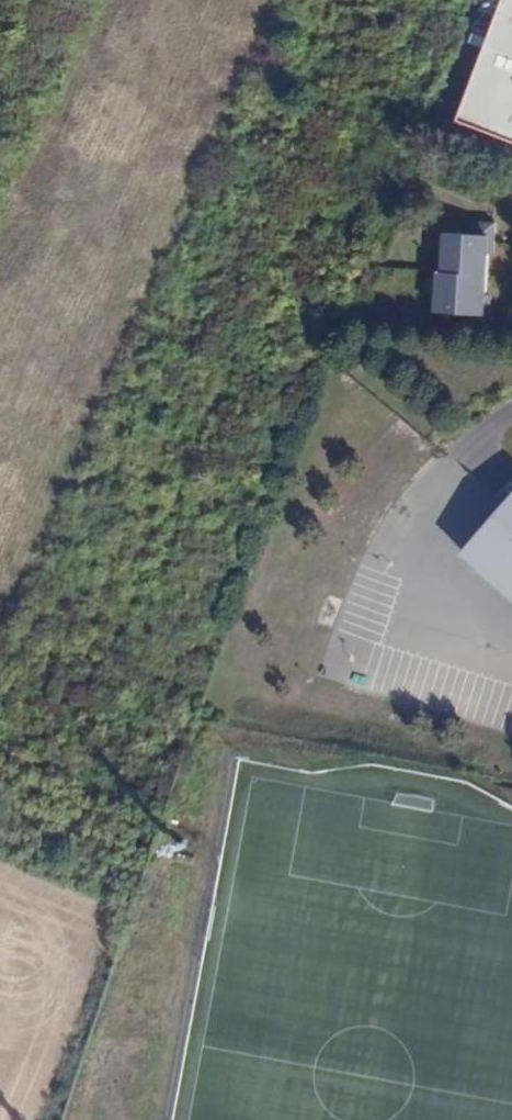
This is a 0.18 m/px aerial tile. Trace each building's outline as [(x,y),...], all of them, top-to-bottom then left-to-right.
[(460,124),(511,145),(511,0),(506,0),(460,124)] [(484,315),(485,298),(488,254),(489,237),(494,237),(495,223),(472,222),(471,234),(445,232),(442,272),(438,272),(435,312),(466,314),(466,326),(489,327),(490,316),(484,315)] [(478,571),(511,599),(511,529),(478,571)]
